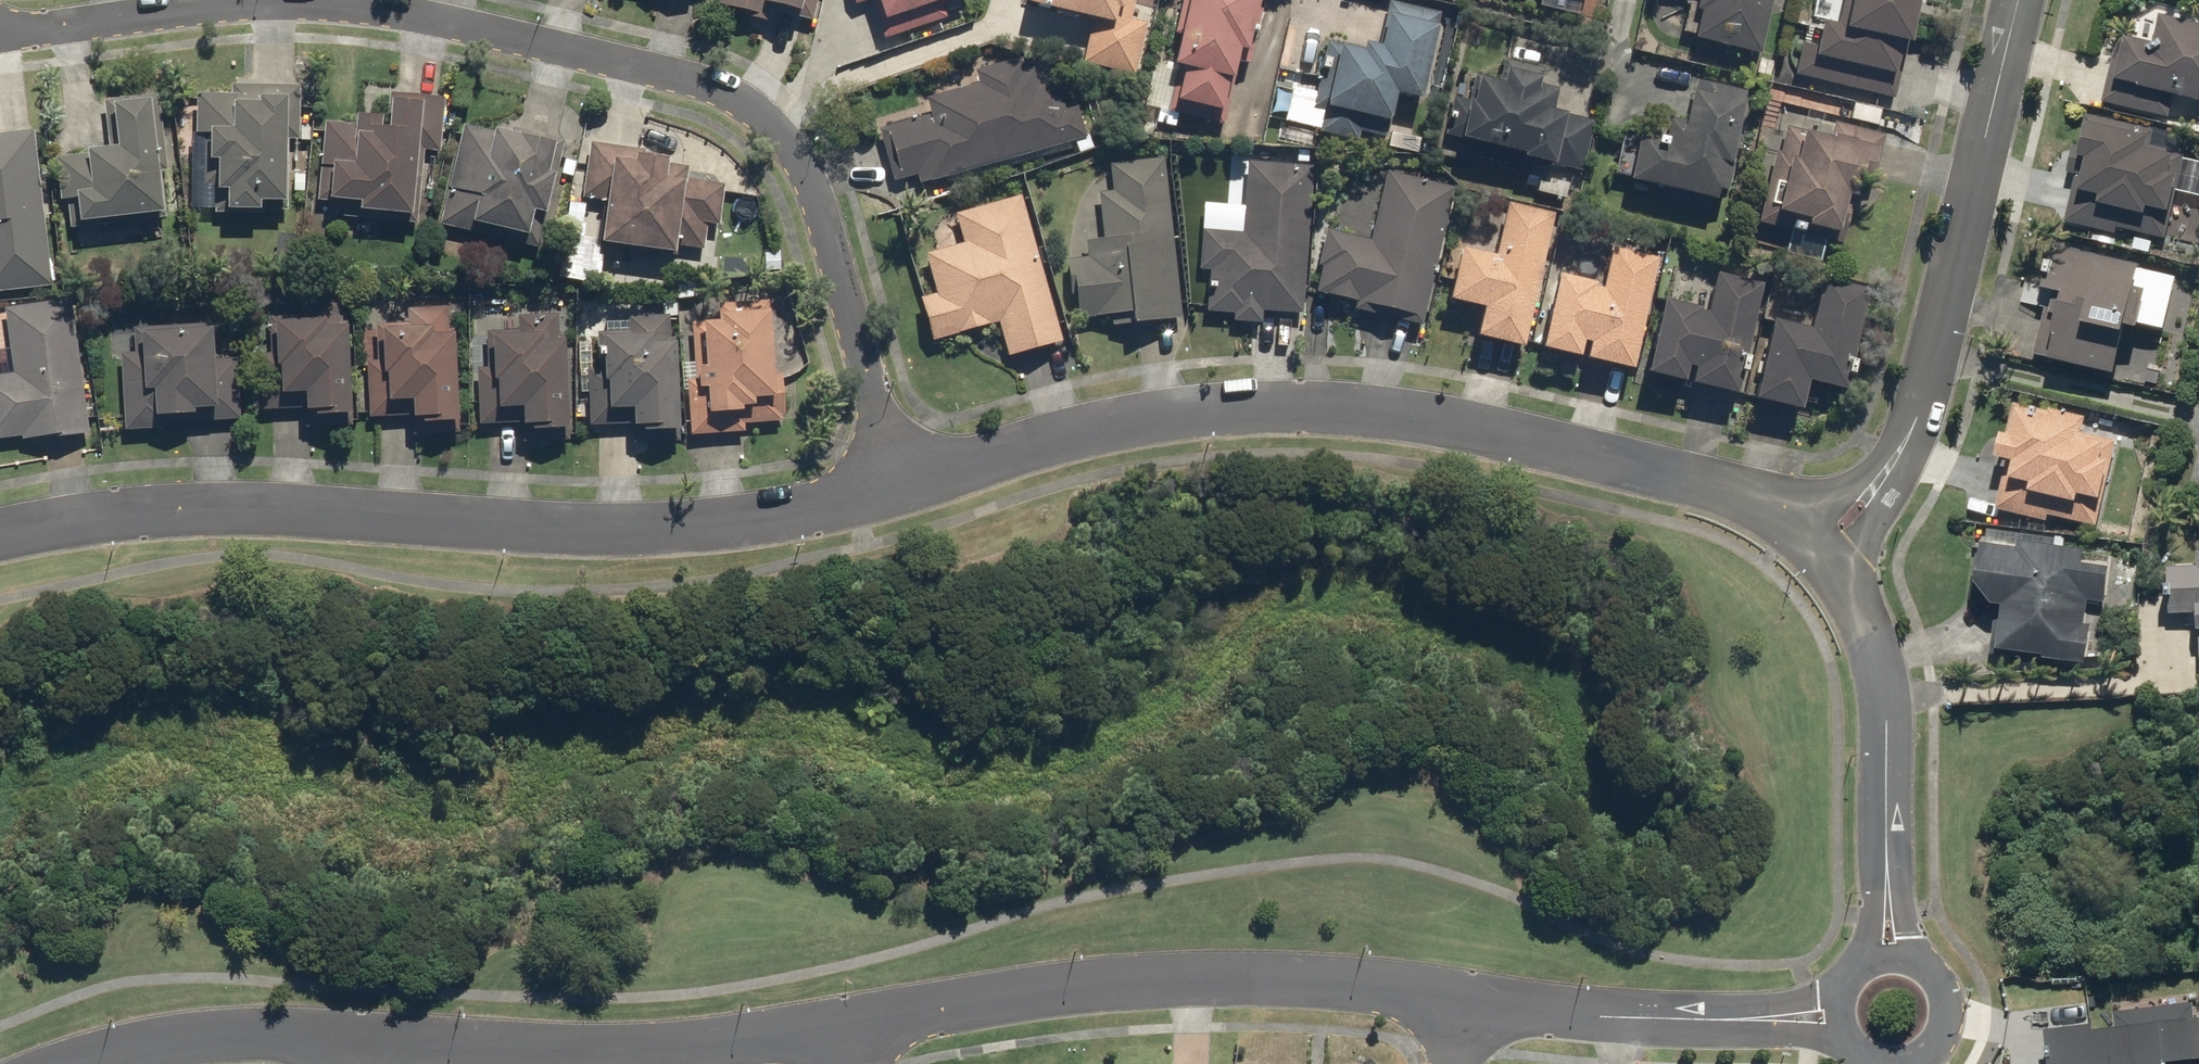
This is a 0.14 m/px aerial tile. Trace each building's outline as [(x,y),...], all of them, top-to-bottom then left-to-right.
[(713,13),(769,25),(771,15),(814,25),(819,0),(716,0),(713,13)] [(854,8),(870,3),(884,42),(946,21),(940,5),(955,0),(851,0),(854,8)] [(1133,78),(1147,23),(1131,20),(1136,0),(1028,0),(1026,8),(1092,24),(1082,65),(1133,78)] [(1141,109),(1223,128),(1239,58),(1247,60),(1261,0),(1187,0),(1172,65),(1152,60),(1141,109)] [(1772,0),(1697,0),(1688,40),(1758,57),(1772,0)] [(1791,76),(1893,100),(1917,0),(1841,0),(1835,24),(1820,20),(1814,47),(1799,43),(1791,76)] [(1420,105),(1441,13),(1389,1),(1377,54),(1326,43),(1310,111),(1321,114),(1316,138),(1354,147),(1357,137),(1386,143),(1396,100),(1420,105)] [(2100,104),(2168,120),(2173,98),(2198,104),(2198,25),(2159,15),(2152,44),(2116,36),(2100,104)] [(921,187),(1086,140),(1077,107),(1064,111),(1056,82),(1039,87),(1034,70),(1025,73),(1021,60),(974,73),(977,86),(925,101),(929,116),(876,131),(892,184),(918,176),(921,187)] [(1533,194),(1576,204),(1596,121),(1555,111),(1560,91),(1539,86),(1543,70),(1503,60),(1498,83),(1474,78),(1468,103),(1451,99),(1442,139),(1475,147),(1474,155),(1539,170),(1533,194)] [(1717,216),(1745,92),(1690,80),(1680,123),(1663,120),(1659,140),(1635,135),(1624,183),(1661,191),(1658,203),(1717,216)] [(299,144),(300,86),(229,86),(229,96),(191,96),(190,216),(288,217),(288,144),(299,144)] [(439,155),(445,99),(387,93),(384,120),(353,117),(352,126),(322,123),(314,203),(342,206),(341,220),(416,228),(424,154),(439,155)] [(165,157),(158,96),(102,102),(108,152),(53,159),(61,229),(162,218),(155,158),(165,157)] [(2085,113),(2077,146),(2073,146),(2066,173),(2075,175),(2064,223),(2117,235),(2118,229),(2164,240),(2175,192),(2198,197),(2198,162),(2182,158),(2187,137),(2085,113)] [(1778,126),(1755,225),(1830,242),(1841,196),(1852,198),(1857,178),(1873,182),(1884,137),(1830,125),(1827,137),(1778,126)] [(460,128),(437,228),(541,252),(566,142),(511,129),(508,139),(460,128)] [(0,135),(0,294),(51,288),(33,131),(0,135)] [(647,153),(589,144),(580,201),(604,204),(598,248),(671,259),(673,248),(704,253),(708,229),(718,230),(724,187),(684,182),(686,172),(666,169),(667,163),(646,160),(647,153)] [(1183,321),(1164,159),(1108,165),(1111,192),(1097,193),(1102,241),(1085,243),(1087,259),(1065,261),(1072,323),(1109,319),(1111,329),(1183,321)] [(1303,316),(1313,167),(1245,163),(1241,235),(1200,232),(1198,273),(1207,273),(1204,315),(1231,317),(1230,325),(1260,327),(1261,313),(1303,316)] [(1352,310),(1418,327),(1453,187),(1386,170),(1368,242),(1325,231),(1310,293),(1353,304),(1352,310)] [(1062,345),(1020,196),(953,215),(962,245),(923,256),(934,297),(918,301),(930,343),(996,324),(1007,361),(1062,345)] [(1471,338),(1518,350),(1552,215),(1505,203),(1491,257),(1457,248),(1443,301),(1478,310),(1471,338)] [(2176,277),(2051,246),(2040,288),(2026,284),(2021,303),(2044,309),(2032,357),(2113,378),(2126,327),(2161,335),(2176,277)] [(1554,275),(1536,350),(1628,371),(1654,259),(1608,249),(1600,285),(1554,275)] [(1659,299),(1641,375),(1733,397),(1759,284),(1714,274),(1705,310),(1659,299)] [(1769,321),(1750,401),(1797,413),(1804,383),(1843,392),(1867,291),(1820,280),(1807,330),(1769,321)] [(350,428),(344,291),(298,293),(299,317),(271,318),(272,343),(259,344),(262,413),(303,411),(304,430),(350,428)] [(70,301),(2,310),(11,374),(0,375),(0,441),(21,438),(22,446),(88,437),(70,301)] [(685,364),(688,437),(744,434),(744,426),(784,424),(780,348),(769,348),(767,304),(690,308),(693,364),(685,364)] [(459,435),(453,307),(404,310),(405,325),(374,326),(375,361),(365,361),(368,420),(411,418),(412,437),(459,435)] [(567,443),(561,315),(515,316),(516,330),(484,332),(485,368),(475,369),(477,429),(521,427),(522,445),(567,443)] [(679,445),(673,317),(626,319),(626,333),(584,335),(589,428),(630,426),(631,447),(679,445)] [(117,356),(122,433),(240,425),(236,357),(217,359),(215,325),(132,330),(134,355),(117,356)] [(2085,418),(2013,402),(2005,436),(1999,434),(1994,458),(2006,460),(1994,510),(2046,522),(2048,516),(2096,528),(2116,440),(2082,433),(2085,418)] [(2104,604),(2109,568),(2084,565),(2086,549),(2064,546),(2065,538),(1986,528),(1984,546),(1976,545),(1968,601),(1995,605),(1989,655),(2087,667),(2095,603),(2104,604)] [(2166,568),(2168,614),(2197,613),(2198,651),(2198,552),(2196,552),(2196,566),(2166,568)] [(2194,1004),(2111,1013),(2112,1024),(2043,1031),(2047,1063),(2198,1063),(2198,1045),(2194,1004)]
